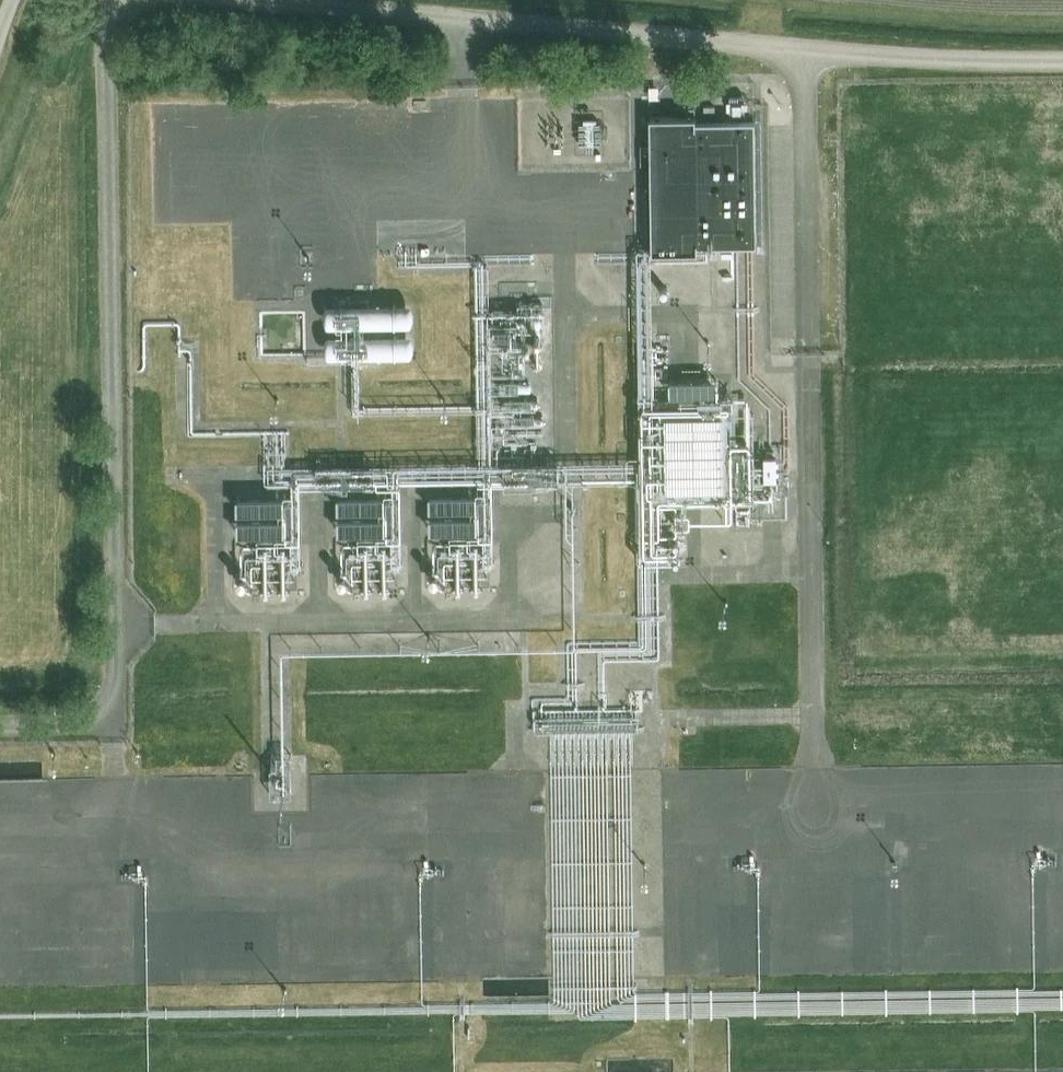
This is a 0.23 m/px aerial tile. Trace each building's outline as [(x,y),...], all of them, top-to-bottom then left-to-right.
[(696,116),(650,117),(652,253),(698,253),(698,246),(758,246),(756,120),(696,121),(696,116)] [(371,336),(371,323),(416,322),(415,297),(327,299),(327,311),(313,311),(314,353),(361,352),(361,336),(371,336)] [(661,409),(661,495),(729,495),(728,408),(661,409)]
